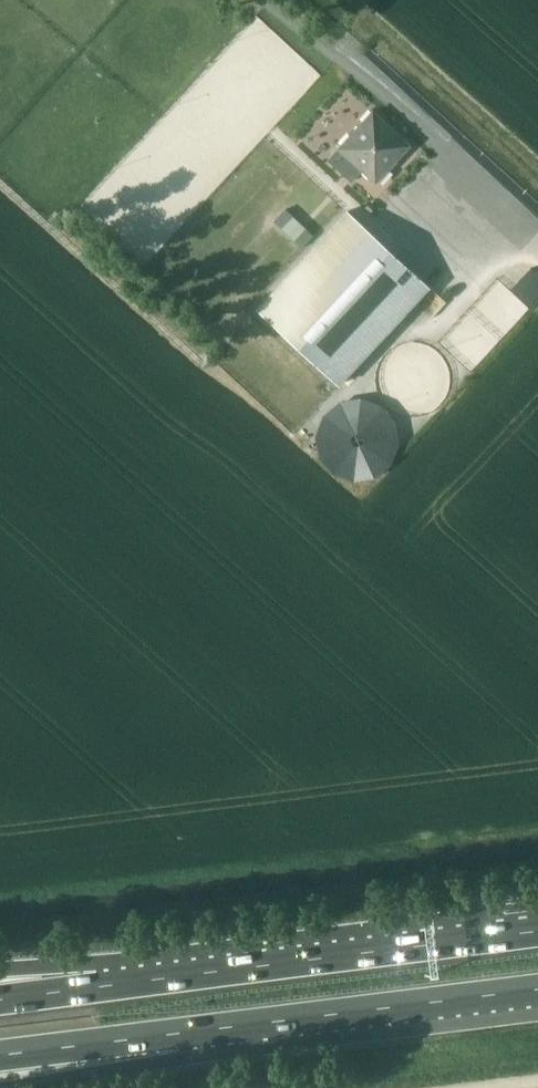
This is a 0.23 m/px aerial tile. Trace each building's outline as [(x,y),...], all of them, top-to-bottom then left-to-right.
[(372,115),(359,128),(339,150),(374,182),(406,147),(372,115)] [(338,384),(427,288),(345,212),(256,308),(338,384)] [(291,241),(300,232),(288,221),(279,230),(291,241)] [(514,287),(533,305),(537,299),(537,262),(514,287)] [(339,387),(309,452),(377,483),(406,418),(339,387)]
